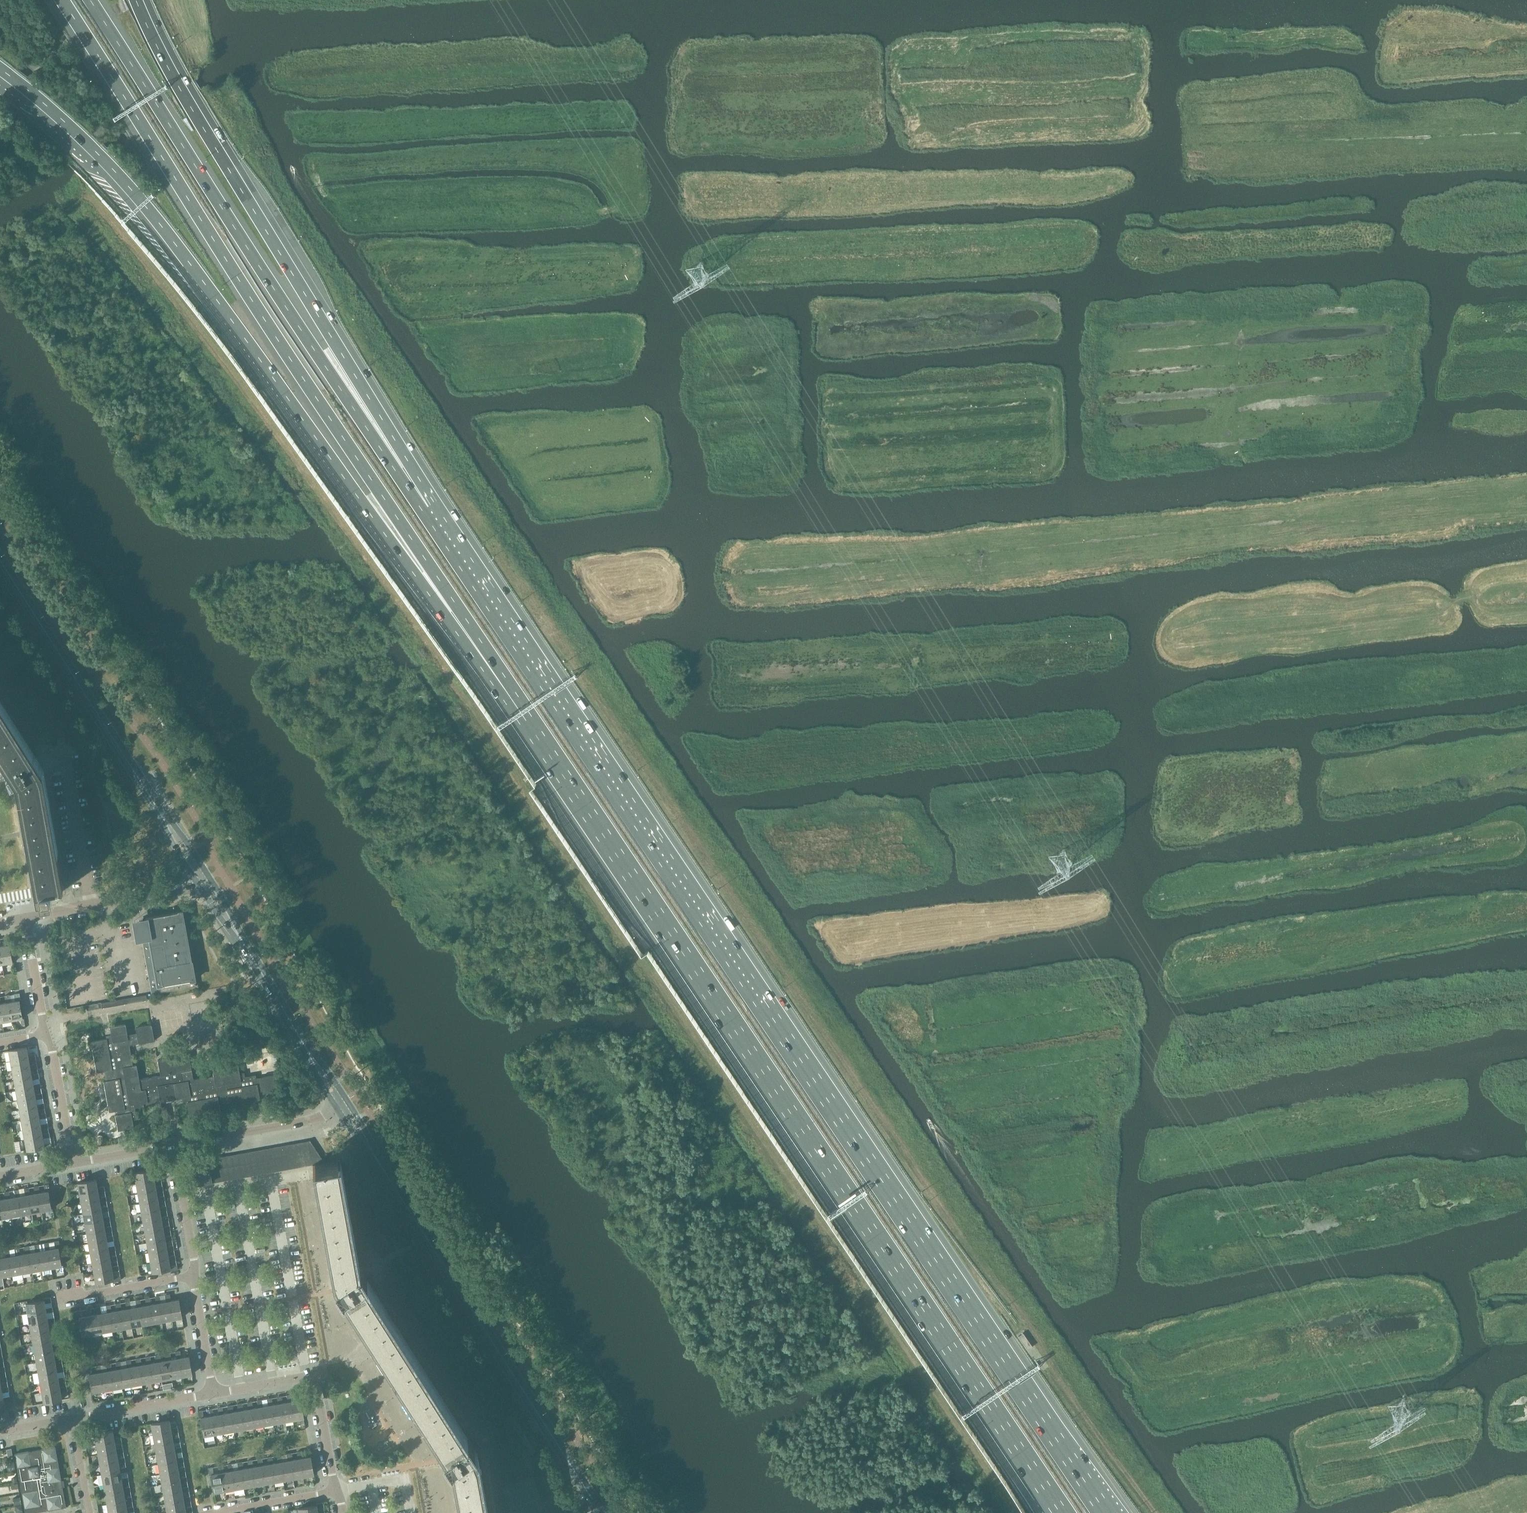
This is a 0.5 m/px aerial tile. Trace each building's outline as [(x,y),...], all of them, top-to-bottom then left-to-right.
[(16,779),(37,896),(40,895),(41,901),(52,899),(49,885),(61,883),(64,883),(43,769),(0,701),(0,753),(11,770),(8,771),(13,779),(16,778),(16,779)] [(182,982),(183,988),(196,986),(195,979),(195,976),(194,977),(182,911),(146,918),(146,920),(135,924),(138,939),(149,937),(158,986),(163,985),(175,983),(175,986),(181,985),(181,982),(182,982)] [(1,945),(0,945),(0,950),(3,964),(11,962),(12,962),(9,944),(11,944),(10,937),(5,937),(6,944),(1,945)] [(16,1000),(11,1001),(9,1002),(13,1020),(21,1018),(23,1018),(19,1000),(21,1000),(20,993),(15,993),(16,1000)] [(1,1003),(0,1003),(0,1007),(3,1022),(13,1020),(9,1002),(11,1001),(10,994),(5,995),(6,1002),(1,1003)] [(160,1099),(156,1076),(139,1079),(137,1064),(133,1065),(129,1045),(155,1040),(152,1025),(136,1027),(137,1033),(127,1035),(126,1024),(110,1027),(112,1037),(91,1041),(97,1072),(105,1071),(106,1080),(104,1081),(109,1112),(121,1110),(121,1113),(115,1114),(119,1135),(127,1134),(126,1129),(134,1127),(133,1119),(137,1119),(135,1107),(144,1105),(144,1102),(160,1099)] [(9,1050),(10,1060),(29,1057),(29,1059),(36,1058),(35,1053),(28,1055),(27,1047),(9,1050)] [(160,1075),(156,1076),(160,1099),(160,1101),(186,1097),(190,1117),(221,1112),(219,1104),(229,1102),(229,1105),(260,1099),(259,1091),(263,1091),(263,1093),(279,1090),(276,1074),(256,1078),(256,1074),(245,1076),(244,1072),(240,1073),(239,1067),(213,1072),(214,1075),(193,1079),(189,1054),(157,1060),(160,1075)] [(10,1060),(12,1070),(31,1067),(31,1069),(38,1068),(37,1063),(30,1065),(29,1059),(29,1057),(10,1060)] [(12,1070),(14,1080),(32,1077),(33,1079),(40,1078),(39,1073),(32,1074),(31,1069),(31,1067),(12,1070)] [(14,1080),(16,1090),(34,1087),(34,1089),(41,1088),(41,1083),(34,1084),(33,1079),(32,1077),(14,1080)] [(16,1090),(18,1100),(36,1097),(36,1099),(43,1097),(42,1093),(35,1094),(34,1089),(34,1087),(16,1090)] [(18,1100),(19,1110),(38,1107),(38,1109),(45,1107),(44,1103),(37,1104),(36,1099),(36,1097),(18,1100)] [(19,1110),(21,1120),(39,1117),(40,1118),(47,1117),(46,1112),(39,1114),(38,1109),(38,1107),(19,1110)] [(21,1120),(23,1130),(41,1127),(42,1128),(48,1127),(48,1122),(41,1124),(40,1118),(39,1117),(21,1120)] [(23,1130),(25,1140),(43,1137),(43,1138),(50,1137),(49,1132),(43,1133),(42,1128),(41,1127),(23,1130)] [(43,1137),(25,1140),(27,1150),(45,1146),(45,1148),(52,1147),(51,1142),(44,1143),(43,1138),(43,1137)] [(304,1154),(310,1153),(308,1141),(302,1142),(304,1154)] [(298,1155),(304,1154),(302,1142),(296,1143),(298,1155)] [(292,1156),(298,1155),(296,1143),(290,1144),(292,1156)] [(287,1157),(292,1156),(290,1144),(284,1145),(287,1157)] [(281,1158),(287,1157),(284,1145),(279,1146),(281,1158)] [(275,1159),(281,1158),(279,1146),(273,1147),(275,1159)] [(269,1160),(275,1159),(273,1147),(267,1148),(269,1160)] [(263,1161),(269,1160),(267,1148),(261,1149),(263,1161)] [(257,1162),(263,1161),(261,1149),(255,1150),(257,1162)] [(251,1163),(257,1162),(255,1150),(249,1151),(251,1163)] [(245,1164),(251,1163),(249,1151),(243,1153),(245,1164)] [(239,1165),(245,1164),(243,1153),(237,1154),(239,1165)] [(306,1166),(312,1165),(310,1153),(304,1154),(306,1166)] [(233,1167),(239,1165),(237,1154),(231,1155),(233,1167)] [(301,1167),(306,1166),(304,1154),(298,1155),(301,1167)] [(228,1168),(233,1167),(231,1155),(225,1156),(228,1168)] [(295,1168),(301,1167),(298,1155),(292,1156),(295,1168)] [(222,1169),(228,1168),(225,1156),(220,1157),(222,1169)] [(289,1169),(295,1168),(292,1156),(287,1157),(289,1169)] [(216,1170),(222,1169),(220,1157),(214,1158),(216,1170)] [(283,1170),(289,1169),(287,1157),(281,1158),(283,1170)] [(210,1171),(216,1170),(214,1158),(208,1159),(210,1171)] [(277,1171),(283,1170),(281,1158),(275,1159),(277,1171)] [(210,1171),(208,1159),(200,1160),(201,1166),(192,1168),(196,1186),(212,1183),(210,1171)] [(271,1172),(277,1171),(275,1159),(269,1160),(271,1172)] [(265,1173),(271,1172),(269,1160),(263,1161),(265,1173)] [(340,1160),(313,1165),(333,1278),(336,1283),(334,1285),(335,1287),(334,1288),(336,1291),(338,1293),(339,1293),(341,1296),(343,1294),(444,1452),(441,1454),(443,1457),(442,1457),(445,1462),(446,1462),(448,1465),(450,1463),(451,1463),(459,1512),(488,1512),(477,1453),(360,1268),(340,1160)] [(259,1174),(265,1173),(263,1161),(257,1162),(259,1174)] [(253,1175),(259,1174),(257,1162),(251,1163),(253,1175)] [(247,1176),(253,1175),(251,1163),(245,1164),(247,1176)] [(242,1177),(247,1176),(245,1164),(239,1165),(242,1177)] [(236,1178),(242,1177),(239,1165),(233,1167),(236,1178)] [(230,1179),(236,1178),(233,1167),(228,1168),(230,1179)] [(224,1181),(230,1179),(228,1168),(222,1169),(224,1181)] [(134,1173),(136,1183),(154,1179),(155,1182),(162,1180),(161,1176),(154,1177),(153,1169),(134,1173)] [(218,1182),(224,1181),(222,1169),(216,1170),(218,1182)] [(212,1183),(218,1182),(216,1170),(210,1171),(212,1183)] [(136,1183),(138,1192),(156,1189),(157,1191),(163,1190),(163,1185),(156,1187),(155,1182),(154,1179),(136,1183)] [(78,1183),(80,1193),(98,1189),(98,1192),(105,1191),(104,1186),(97,1187),(96,1180),(78,1183)] [(45,1191),(40,1192),(38,1193),(41,1211),(51,1209),(48,1191),(50,1191),(49,1184),(44,1184),(45,1191)] [(35,1193),(30,1194),(28,1194),(32,1213),(41,1211),(38,1193),(40,1192),(39,1185),(34,1186),(35,1193)] [(25,1195),(20,1196),(18,1196),(22,1214),(32,1213),(28,1194),(30,1194),(29,1187),(24,1188),(25,1195)] [(16,1197),(10,1198),(8,1198),(12,1216),(22,1214),(18,1196),(20,1196),(19,1189),(14,1190),(16,1197)] [(80,1193),(81,1203),(100,1199),(100,1202),(107,1200),(106,1196),(99,1197),(98,1192),(98,1189),(80,1193)] [(138,1192),(140,1202),(158,1199),(158,1201),(165,1200),(164,1195),(158,1197),(157,1191),(156,1189),(138,1192)] [(1,1199),(0,1199),(0,1208),(2,1218),(12,1216),(8,1198),(10,1198),(9,1191),(4,1192),(6,1198),(1,1199)] [(81,1203),(83,1213),(101,1209),(102,1212),(109,1210),(108,1206),(101,1207),(100,1202),(100,1199),(81,1203)] [(140,1202),(142,1212),(160,1209),(160,1211),(167,1210),(166,1205),(159,1206),(158,1201),(158,1199),(140,1202)] [(83,1213),(85,1223),(103,1219),(104,1221),(110,1220),(110,1215),(103,1217),(102,1212),(101,1209),(83,1213)] [(142,1212),(143,1222),(162,1219),(162,1221),(169,1220),(168,1215),(161,1216),(160,1211),(160,1209),(142,1212)] [(85,1223),(87,1233),(105,1229),(105,1231),(112,1230),(111,1225),(105,1227),(104,1221),(103,1219),(85,1223)] [(143,1222),(145,1232),(163,1229),(164,1231),(171,1230),(170,1225),(163,1226),(162,1221),(162,1219),(143,1222)] [(87,1233),(88,1242),(107,1239),(107,1241),(114,1240),(113,1235),(106,1236),(105,1231),(105,1229),(87,1233)] [(145,1232),(147,1242),(165,1239),(166,1241),(172,1240),(172,1235),(165,1236),(164,1231),(163,1229),(145,1232)] [(88,1242),(90,1252),(109,1249),(109,1251),(116,1250),(115,1245),(108,1246),(107,1241),(107,1239),(88,1242)] [(147,1242),(149,1252),(167,1249),(167,1251),(174,1249),(173,1245),(167,1246),(166,1241),(165,1239),(147,1242)] [(55,1248),(50,1249),(48,1249),(52,1267),(62,1266),(58,1248),(60,1248),(59,1240),(54,1241),(55,1248)] [(45,1250),(40,1251),(38,1251),(42,1269),(52,1267),(48,1249),(50,1249),(49,1242),(44,1243),(45,1250)] [(36,1251),(30,1252),(28,1253),(32,1271),(42,1269),(38,1251),(40,1251),(39,1244),(34,1245),(36,1251)] [(26,1253),(21,1254),(19,1254),(22,1273),(32,1271),(28,1253),(30,1252),(29,1245),(24,1246),(26,1253)] [(16,1255),(11,1256),(9,1256),(12,1275),(22,1273),(19,1254),(21,1254),(19,1247),(15,1248),(16,1255)] [(1,1258),(0,1258),(0,1266),(2,1276),(12,1275),(9,1256),(11,1256),(9,1249),(5,1250),(6,1257),(1,1258)] [(90,1252),(92,1262),(110,1259),(111,1261),(118,1260),(117,1255),(110,1256),(109,1251),(109,1249),(90,1252)] [(149,1252),(151,1262),(169,1259),(169,1261),(176,1259),(175,1255),(168,1256),(167,1251),(167,1249),(149,1252)] [(92,1262),(94,1272),(112,1269),(112,1271),(119,1270),(119,1265),(112,1266),(111,1261),(110,1259),(92,1262)] [(169,1259),(151,1262),(152,1272),(170,1269),(170,1271),(178,1269),(177,1264),(170,1266),(169,1261),(169,1259)] [(112,1269),(94,1272),(96,1282),(113,1279),(114,1281),(121,1279),(120,1275),(113,1276),(112,1271),(112,1269)] [(165,1294),(166,1301),(169,1301),(172,1319),(182,1317),(179,1299),(171,1300),(170,1294),(165,1294)] [(155,1296),(156,1303),(159,1303),(162,1321),(172,1319),(169,1301),(166,1301),(161,1302),(160,1295),(155,1296)] [(26,1303),(28,1313),(46,1310),(46,1308),(45,1303),(52,1302),(51,1297),(43,1298),(44,1300),(26,1303)] [(145,1298),(147,1305),(149,1304),(152,1323),(162,1321),(159,1303),(156,1303),(151,1304),(150,1297),(145,1298)] [(135,1300),(137,1307),(139,1306),(142,1325),(152,1323),(149,1304),(147,1305),(141,1306),(140,1299),(135,1300)] [(126,1302),(127,1308),(129,1308),(132,1326),(142,1325),(139,1306),(137,1307),(132,1308),(130,1301),(126,1302)] [(116,1303),(117,1310),(119,1310),(122,1328),(132,1326),(129,1308),(127,1308),(122,1309),(120,1303),(116,1303)] [(106,1305),(107,1312),(109,1312),(112,1330),(122,1328),(119,1310),(117,1310),(112,1311),(111,1304),(106,1305)] [(96,1307),(97,1314),(99,1313),(102,1332),(112,1330),(109,1312),(107,1312),(102,1313),(101,1306),(96,1307)] [(28,1313),(29,1323),(48,1320),(47,1318),(47,1313),(53,1311),(53,1307),(46,1308),(46,1310),(28,1313)] [(86,1309),(87,1316),(89,1315),(92,1334),(102,1332),(99,1313),(97,1314),(92,1315),(91,1308),(86,1309)] [(89,1315),(87,1316),(82,1317),(81,1310),(76,1310),(78,1318),(79,1318),(82,1335),(92,1334),(89,1315)] [(29,1323),(31,1333),(50,1330),(49,1328),(48,1323),(55,1321),(54,1317),(47,1318),(48,1320),(29,1323)] [(31,1333),(33,1343),(51,1340),(51,1338),(50,1333),(57,1331),(56,1326),(49,1328),(50,1330),(31,1333)] [(33,1343),(35,1353),(53,1349),(53,1347),(52,1342),(59,1341),(58,1336),(51,1338),(51,1340),(33,1343)] [(35,1353),(37,1363),(55,1359),(55,1357),(54,1352),(61,1351),(60,1346),(53,1347),(53,1349),(35,1353)] [(175,1351),(177,1358),(179,1358),(182,1376),(192,1374),(189,1356),(181,1357),(180,1350),(175,1351)] [(165,1353),(167,1360),(169,1359),(172,1378),(182,1376),(179,1358),(177,1358),(171,1359),(170,1352),(165,1353)] [(156,1355),(157,1362),(159,1361),(162,1380),(172,1378),(169,1359),(167,1360),(162,1361),(160,1354),(156,1355)] [(37,1363),(38,1373),(57,1369),(56,1367),(55,1362),(62,1361),(61,1356),(55,1357),(55,1359),(37,1363)] [(146,1356),(147,1363),(149,1363),(152,1381),(162,1380),(159,1361),(157,1362),(152,1363),(150,1356),(146,1356)] [(136,1358),(137,1365),(139,1365),(142,1383),(152,1381),(149,1363),(147,1363),(142,1364),(140,1357),(136,1358)] [(126,1360),(127,1367),(129,1367),(132,1385),(142,1383),(139,1365),(137,1365),(132,1366),(131,1359),(126,1360)] [(116,1362),(117,1369),(119,1368),(122,1387),(132,1385),(129,1367),(127,1367),(122,1368),(121,1361),(116,1362)] [(106,1364),(107,1371),(109,1370),(112,1388),(122,1387),(119,1368),(117,1369),(112,1370),(111,1363),(106,1364)] [(96,1365),(97,1372),(99,1372),(103,1390),(112,1388),(109,1370),(107,1371),(102,1371),(101,1365),(96,1365)] [(38,1373),(40,1383),(59,1379),(58,1377),(57,1372),(64,1371),(63,1366),(56,1367),(57,1369),(38,1373)] [(99,1372),(97,1372),(92,1373),(91,1366),(86,1367),(88,1375),(89,1374),(93,1392),(103,1390),(99,1372)] [(40,1383),(42,1393),(60,1389),(60,1387),(59,1382),(66,1381),(65,1376),(58,1377),(59,1379),(40,1383)] [(4,1400),(3,1397),(2,1392),(9,1391),(8,1386),(2,1387),(2,1390),(0,1390),(0,1400),(4,1400)] [(60,1389),(42,1393),(44,1402),(62,1399),(61,1392),(68,1391),(67,1386),(60,1387),(60,1389)] [(287,1395),(288,1402),(290,1401),(294,1419),(304,1418),(300,1399),(293,1401),(291,1394),(287,1395)] [(0,1400),(0,1410),(6,1409),(4,1402),(11,1401),(10,1396),(3,1397),(4,1400),(0,1400)] [(277,1397),(278,1403),(280,1403),(284,1421),(283,1421),(285,1431),(288,1431),(286,1421),(294,1419),(290,1401),(288,1402),(283,1402),(282,1396),(277,1397)] [(267,1398),(268,1405),(270,1405),(274,1423),(283,1421),(284,1421),(280,1403),(278,1403),(273,1404),(272,1397),(267,1398)] [(257,1400),(258,1407),(261,1406),(264,1425),(274,1423),(270,1405),(268,1405),(263,1406),(262,1399),(257,1400)] [(247,1402),(248,1409),(251,1408),(254,1427),(264,1425),(261,1406),(258,1407),(253,1408),(252,1401),(247,1402)] [(237,1404),(239,1410),(241,1410),(244,1428),(254,1427),(251,1408),(248,1409),(243,1410),(242,1403),(237,1404)] [(227,1405),(229,1412),(231,1412),(234,1430),(244,1428),(241,1410),(239,1410),(233,1411),(232,1405),(227,1405)] [(218,1407),(219,1414),(221,1414),(224,1432),(234,1430),(231,1412),(229,1412),(224,1413),(222,1406),(218,1407)] [(208,1409),(209,1416),(211,1415),(214,1434),(224,1432),(221,1414),(219,1414),(214,1415),(212,1408),(208,1409)] [(211,1415),(209,1416),(204,1417),(203,1410),(198,1411),(199,1418),(201,1418),(204,1436),(214,1434),(211,1415)] [(151,1424),(153,1434),(171,1430),(172,1433),(179,1431),(178,1427),(171,1428),(170,1420),(151,1424)] [(95,1434),(96,1444),(115,1440),(115,1443),(122,1442),(121,1437),(114,1438),(113,1430),(95,1434)] [(153,1434),(155,1444),(173,1440),(174,1443),(180,1441),(180,1437),(173,1438),(172,1433),(171,1430),(153,1434)] [(96,1444),(98,1454),(116,1450),(117,1453),(124,1451),(123,1447),(116,1448),(115,1443),(115,1440),(96,1444)] [(155,1444),(157,1453),(175,1450),(175,1452),(182,1451),(181,1446),(174,1448),(174,1443),(173,1440),(155,1444)] [(19,1479),(20,1479),(21,1485),(20,1485),(26,1512),(32,1512),(34,1512),(48,1510),(66,1507),(65,1500),(55,1446),(41,1448),(42,1449),(29,1451),(15,1453),(19,1479)] [(98,1454),(100,1464),(118,1460),(119,1463),(126,1461),(125,1457),(118,1458),(117,1453),(116,1450),(98,1454)] [(157,1453),(158,1463),(177,1460),(177,1462),(184,1461),(183,1456),(176,1458),(175,1452),(175,1450),(157,1453)] [(297,1451),(298,1458),(300,1458),(304,1476),(314,1474),(310,1456),(303,1457),(302,1451),(297,1451)] [(287,1453),(288,1460),(291,1460),(294,1478),(304,1476),(300,1458),(298,1458),(293,1459),(292,1452),(287,1453)] [(277,1455),(278,1462),(281,1461),(284,1480),(294,1478),(291,1460),(288,1460),(283,1461),(282,1454),(277,1455)] [(267,1457),(268,1464),(271,1463),(274,1482),(284,1480),(281,1461),(278,1462),(273,1463),(272,1456),(267,1457)] [(257,1458),(259,1465),(261,1465),(264,1483),(274,1482),(271,1463),(268,1464),(263,1464),(262,1458),(257,1458)] [(248,1460),(249,1467),(251,1467),(254,1485),(264,1483),(261,1465),(259,1465),(254,1466),(252,1459),(248,1460)] [(100,1464),(102,1474),(120,1470),(120,1472),(127,1471),(126,1466),(120,1468),(119,1463),(118,1460),(100,1464)] [(158,1463),(160,1473),(178,1470),(179,1472),(186,1471),(185,1466),(178,1467),(177,1462),(177,1460),(158,1463)] [(7,1462),(8,1472),(16,1471),(14,1461),(7,1462)] [(238,1462),(239,1469),(241,1469),(244,1487),(254,1485),(251,1467),(249,1467),(244,1468),(242,1461),(238,1462)] [(228,1464),(229,1471),(231,1470),(234,1489),(244,1487),(241,1469),(239,1469),(234,1470),(233,1463),(228,1464)] [(218,1466),(219,1472),(221,1472),(224,1490),(234,1489),(231,1470),(229,1471),(224,1472),(223,1465),(218,1466)] [(221,1472),(219,1472),(214,1473),(213,1466),(208,1467),(209,1475),(211,1474),(214,1492),(224,1490),(221,1472)] [(102,1474),(103,1484),(122,1480),(122,1482),(129,1481),(128,1476),(121,1478),(120,1472),(120,1470),(102,1474)] [(160,1473),(162,1483),(180,1480),(181,1482),(188,1481),(187,1476),(180,1477),(179,1472),(178,1470),(160,1473)] [(103,1484),(105,1493),(124,1490),(124,1492),(131,1491),(130,1486),(123,1487),(122,1482),(122,1480),(103,1484)] [(162,1483),(164,1493),(182,1490),(182,1492),(189,1491),(188,1486),(182,1487),(181,1482),(180,1480),(162,1483)] [(105,1493),(107,1503),(125,1500),(126,1502),(133,1501),(132,1496),(125,1497),(124,1492),(124,1490),(105,1493)] [(164,1493),(166,1503),(184,1500),(184,1502),(191,1501),(190,1496),(183,1497),(182,1492),(182,1490),(164,1493)] [(109,1512),(111,1512),(127,1510),(128,1512),(134,1511),(134,1506),(127,1507),(126,1502),(125,1500),(107,1503),(109,1512)] [(167,1512),(168,1512),(186,1510),(186,1512),(193,1510),(192,1506),(185,1507),(184,1502),(184,1500),(166,1503),(167,1512)] [(299,1512),(318,1512),(317,1508),(324,1507),(323,1502),(316,1503),(316,1505),(298,1508),(299,1512)]
